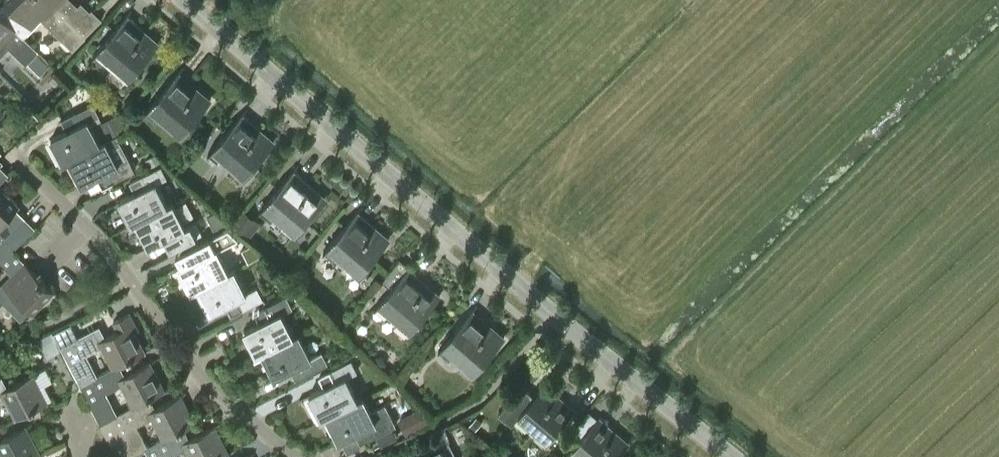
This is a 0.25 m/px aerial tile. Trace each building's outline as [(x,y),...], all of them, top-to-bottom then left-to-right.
[(1,15),(24,37),(42,19),(73,50),(85,38),(47,0),(3,0),(10,6),(1,15)] [(85,38),(102,20),(92,10),(86,15),(71,0),(47,0),(85,38)] [(1,15),(0,14),(0,57),(9,47),(26,64),(38,52),(23,37),(24,37),(1,15)] [(128,15),(94,56),(103,64),(108,59),(131,78),(157,46),(134,26),(137,22),(128,15)] [(37,55),(28,63),(40,74),(48,66),(37,55)] [(180,71),(145,111),(155,120),(160,116),(182,135),(209,103),(186,82),(189,78),(180,71)] [(70,160),(117,136),(115,134),(99,142),(88,121),(99,116),(93,103),(62,119),(68,130),(52,138),(65,162),(70,160)] [(214,149),(209,154),(218,162),(223,157),(246,176),(273,144),(249,124),(253,120),(244,113),(214,149)] [(129,159),(117,136),(70,160),(82,183),(98,175),(103,186),(134,170),(129,159)] [(0,166),(0,182),(3,179),(8,174),(0,166)] [(138,221),(169,206),(157,183),(167,177),(162,166),(130,182),(136,193),(120,201),(132,225),(138,222),(138,221)] [(294,168),(259,210),(269,219),(274,214),(297,233),(325,200),(301,180),(304,177),(294,168)] [(21,223),(11,213),(19,204),(0,186),(0,244),(21,223)] [(169,206),(138,221),(138,222),(151,246),(166,239),(171,249),(203,233),(197,221),(187,226),(175,203),(169,206)] [(328,245),(323,251),(333,260),(338,255),(361,274),(388,243),(364,221),(367,218),(358,210),(328,245)] [(11,274),(0,285),(0,299),(3,302),(21,320),(31,310),(33,313),(55,291),(14,250),(31,233),(21,223),(0,244),(0,263),(11,274)] [(229,273),(229,272),(218,249),(239,238),(229,229),(222,232),(176,256),(182,267),(181,267),(193,291),(199,288),(229,273)] [(391,288),(374,308),(385,317),(389,312),(411,331),(438,298),(415,279),(418,275),(408,267),(399,259),(382,280),(391,288)] [(229,273),(199,288),(212,312),(227,304),(232,314),(263,298),(257,288),(247,293),(235,270),(229,272),(229,273)] [(263,351),(293,336),(282,314),(293,308),(287,296),(256,312),(261,322),(246,330),(258,354),(263,352),(263,351)] [(442,344),(438,349),(448,358),(453,353),(476,372),(503,340),(479,320),(483,317),(473,308),(442,344)] [(118,331),(106,337),(100,326),(61,347),(81,385),(120,365),(119,364),(144,352),(134,332),(138,330),(129,313),(114,321),(118,331)] [(56,329),(61,341),(73,336),(69,324),(56,329)] [(293,336),(263,351),(263,352),(276,375),(291,367),(297,378),(328,362),(322,351),(311,356),(299,333),(293,336)] [(329,415),(359,400),(347,377),(358,371),(353,361),(322,376),(327,387),(311,395),(323,418),(329,415)] [(151,397),(165,390),(150,363),(125,375),(120,365),(81,385),(100,423),(151,397)] [(5,397),(16,418),(16,419),(21,416),(47,402),(33,374),(8,387),(1,375),(0,373),(0,400),(5,397)] [(522,386),(499,413),(512,425),(519,416),(549,441),(576,408),(546,384),(535,397),(522,386)] [(185,428),(195,423),(181,395),(156,407),(151,397),(100,423),(118,456),(129,456),(146,448),(146,449),(185,428)] [(359,400),(329,415),(341,440),(357,432),(362,442),(375,435),(381,446),(397,437),(392,427),(396,425),(385,404),(371,411),(365,397),(359,400)] [(399,416),(406,431),(429,421),(422,406),(399,416)] [(574,449),(568,456),(619,456),(631,442),(601,417),(574,449)] [(4,456),(35,456),(41,454),(26,425),(1,438),(0,437),(0,450),(4,456)] [(185,428),(146,449),(150,456),(173,456),(172,455),(186,448),(191,456),(221,456),(228,452),(215,426),(189,439),(185,428)] [(450,441),(417,456),(458,456),(450,441)]
